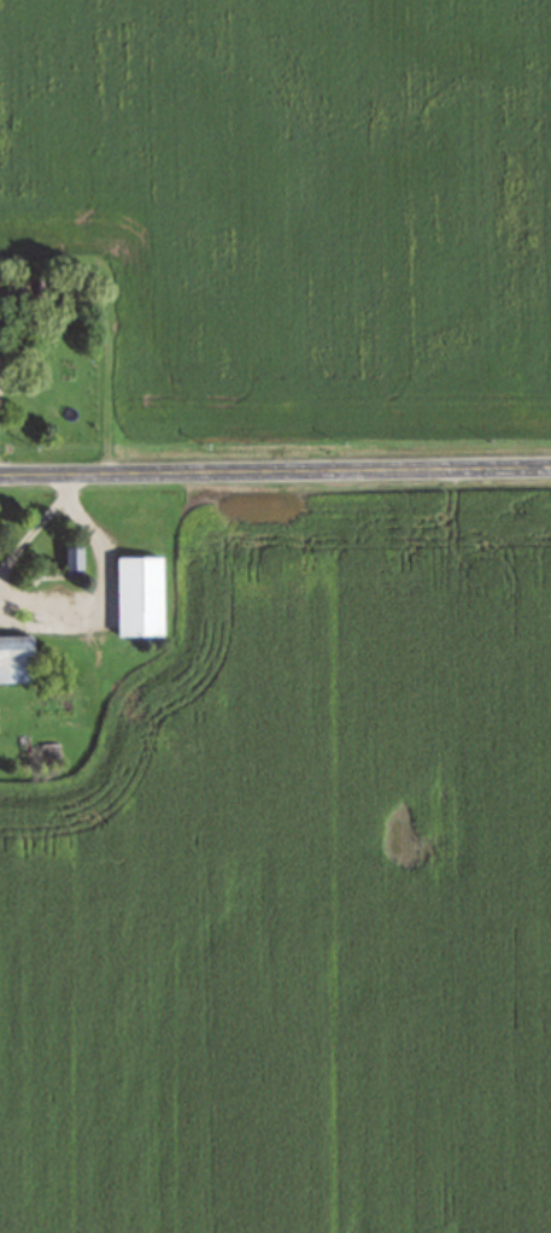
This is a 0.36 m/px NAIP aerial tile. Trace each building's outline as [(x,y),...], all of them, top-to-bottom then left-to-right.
[(64,545),(64,570),(81,570),(81,545),(64,545)] [(163,637),(163,556),(116,556),(116,637),(163,637)] [(0,634),(0,682),(31,682),(31,634),(0,634)]
